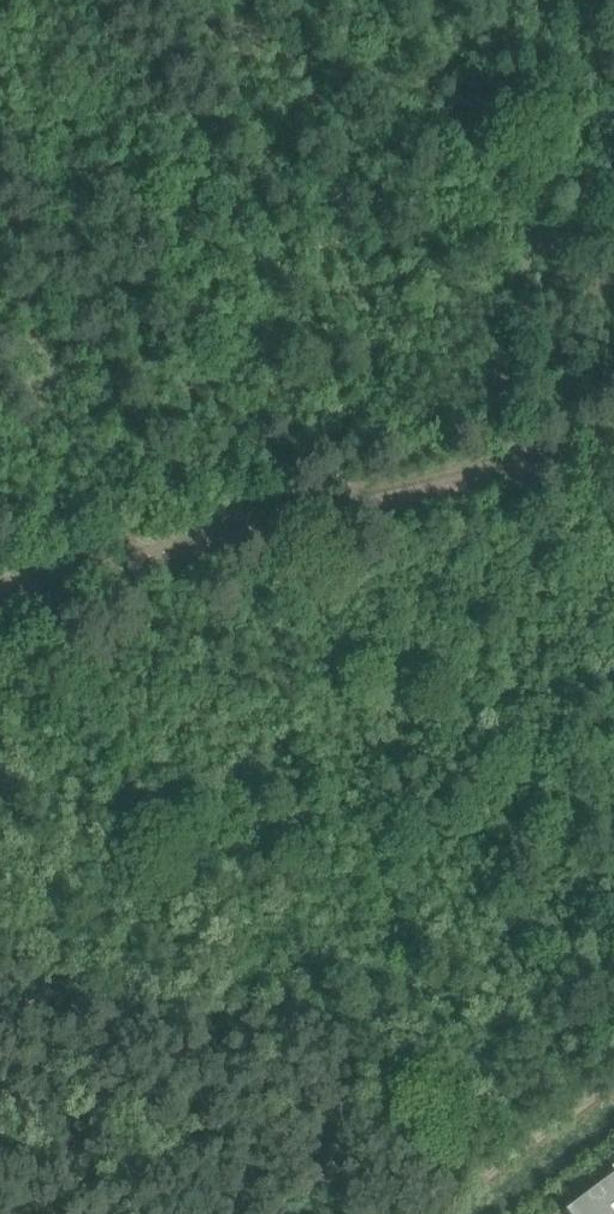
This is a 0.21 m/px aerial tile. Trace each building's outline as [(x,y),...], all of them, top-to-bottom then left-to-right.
[(567,1211),(569,1213),(613,1213),(613,1177),(567,1211)]
